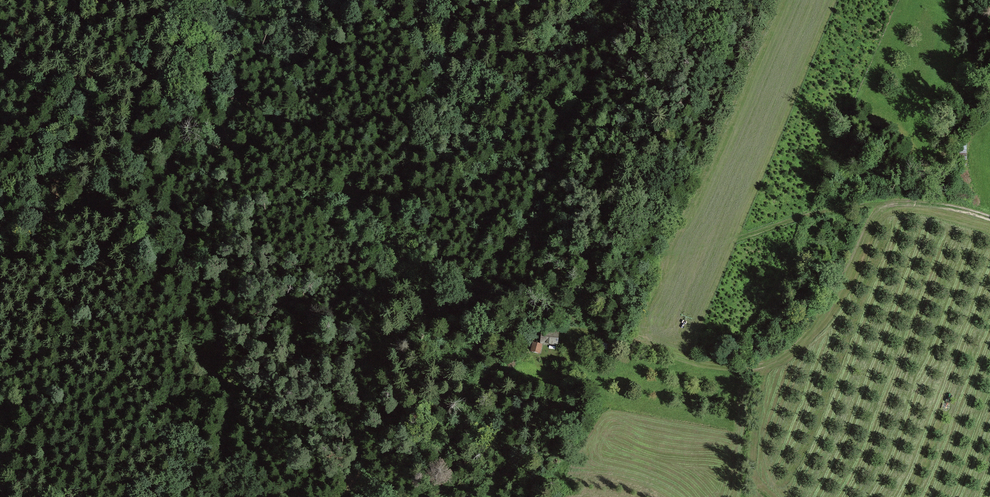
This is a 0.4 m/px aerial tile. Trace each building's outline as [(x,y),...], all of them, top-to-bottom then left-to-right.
[(557,334),(543,332),(542,342),(556,343),(557,334)] [(540,346),(533,344),(531,351),(539,353),(540,346)]
